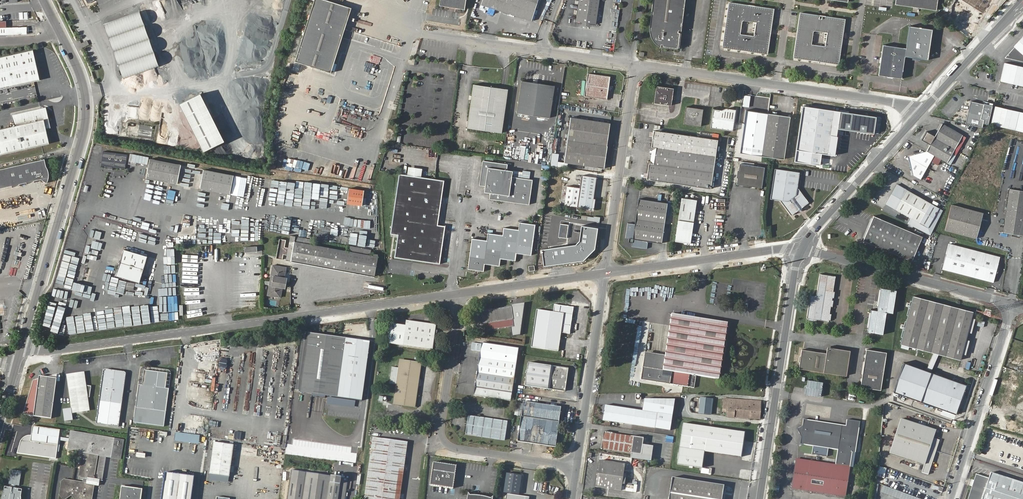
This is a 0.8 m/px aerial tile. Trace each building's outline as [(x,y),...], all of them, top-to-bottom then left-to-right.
[(346,0),(314,0),(296,56),(332,67),(353,2),(346,0)] [(479,5),(528,22),(535,0),(481,0),(479,5)] [(578,21),(598,24),(602,0),(581,0),(578,21)] [(679,29),(678,29),(678,27),(681,27),(685,0),(653,0),(650,30),(650,33),(651,35),(652,37),(653,39),(654,41),(656,43),(658,44),(658,41),(661,42),(661,43),(677,45),(679,29)] [(730,0),(723,46),(768,53),(775,7),(730,0)] [(896,4),(936,11),(937,0),(896,0),(896,4)] [(995,0),(961,0),(957,7),(974,16),(981,3),(995,0)] [(140,11),(104,24),(123,80),(159,67),(140,11)] [(801,11),(794,57),(840,64),(847,18),(801,11)] [(932,30),(909,27),(906,48),(904,57),(927,60),(932,30)] [(1014,48),(1005,59),(1022,63),(1022,39),(1014,48)] [(878,76),(901,79),(904,57),(906,48),(882,45),(878,76)] [(0,58),(0,90),(41,81),(35,51),(0,58)] [(1005,64),(1000,82),(1022,87),(1022,68),(1005,64)] [(589,72),(585,95),(607,98),(610,76),(589,72)] [(523,80),(518,110),(551,115),(555,84),(523,80)] [(474,85),(468,128),(502,133),(509,89),(474,85)] [(656,86),(653,102),(670,105),(673,88),(656,86)] [(224,140),(199,91),(178,102),(202,150),(224,140)] [(971,101),(966,124),(982,128),(984,120),(981,119),(984,104),(971,101)] [(803,150),(810,106),(804,105),(798,149),(796,161),(801,162),(803,150)] [(686,106),(683,123),(699,126),(702,109),(686,106)] [(842,111),(810,106),(803,150),(801,162),(822,165),(823,153),(835,155),(842,111)] [(713,108),(711,126),(733,129),(736,108),(727,107),(722,109),(713,108)] [(1022,133),(1022,114),(995,107),(990,125),(1022,133)] [(48,129),(52,129),(55,124),(52,111),(50,108),(20,114),(17,118),(19,125),(0,130),(0,146),(2,153),(51,143),(50,135),(46,136),(46,130),(48,129)] [(765,112),(760,111),(747,109),(741,151),(784,158),(791,116),(776,114),(773,113),(765,112)] [(570,114),(564,160),(604,166),(608,143),(607,143),(610,120),(570,114)] [(935,156),(947,163),(963,135),(942,124),(935,137),(927,132),(922,140),(931,145),(927,152),(935,156)] [(656,146),(654,161),(649,163),(647,178),(711,187),(718,139),(654,129),(652,144),(656,146)] [(124,155),(100,152),(100,155),(105,156),(105,160),(110,163),(112,163),(112,169),(122,170),(124,155)] [(935,156),(927,152),(908,157),(913,176),(921,180),(935,156)] [(0,166),(0,185),(41,177),(47,180),(50,175),(49,173),(48,170),(46,157),(0,166)] [(147,158),(143,179),(174,185),(178,165),(147,158)] [(510,165),(490,162),(487,186),(489,186),(488,188),(492,194),(493,194),(492,199),(531,205),(535,180),(515,177),(515,172),(509,171),(510,165)] [(765,166),(740,162),(737,183),(762,186),(765,166)] [(775,168),(771,199),(781,201),(792,215),(799,210),(803,211),(803,207),(810,201),(799,186),(801,172),(775,168)] [(231,175),(201,169),(197,189),(227,195),(231,175)] [(581,174),(577,205),(592,207),(596,176),(581,174)] [(400,175),(392,235),(399,236),(396,259),(442,266),(447,227),(440,226),(446,182),(400,175)] [(887,205),(927,228),(938,210),(898,186),(887,205)] [(364,205),(365,189),(349,188),(348,204),(364,205)] [(166,201),(174,202),(176,190),(168,189),(166,201)] [(1005,231),(1022,234),(1022,190),(1012,189),(1005,231)] [(692,242),(698,199),(682,196),(676,240),(692,242)] [(628,222),(626,237),(628,238),(631,242),(631,245),(646,248),(647,240),(661,242),(666,209),(637,204),(634,223),(628,222)] [(952,204),(946,230),(977,238),(983,212),(952,204)] [(158,221),(160,215),(154,213),(152,219),(158,221)] [(873,228),(866,242),(911,264),(923,240),(873,216),(868,226),(873,228)] [(476,263),(486,273),(487,265),(501,267),(502,260),(516,262),(518,253),(532,256),(537,225),(522,223),(521,229),(507,228),(506,235),(491,232),(490,240),(480,238),(476,263)] [(551,238),(566,249),(569,244),(571,246),(569,249),(576,254),(583,244),(575,239),(573,243),(572,241),(575,237),(561,227),(551,238)] [(471,271),(486,273),(476,263),(480,238),(476,238),(471,271)] [(298,239),(293,260),(375,277),(375,275),(378,275),(378,272),(376,272),(379,256),(298,239)] [(947,244),(941,270),(992,282),(998,256),(947,244)] [(85,247),(83,254),(92,256),(94,249),(85,247)] [(287,247),(283,247),(283,255),(277,255),(277,258),(283,259),(283,256),(287,256),(287,247)] [(125,249),(117,275),(140,282),(149,256),(125,249)] [(81,263),(90,264),(91,257),(82,256),(81,263)] [(69,270),(68,274),(72,275),(75,265),(64,262),(63,268),(69,270)] [(270,282),(286,285),(287,278),(284,277),(286,267),(274,264),(270,282)] [(811,296),(807,318),(829,321),(836,277),(820,274),(817,297),(811,296)] [(285,288),(286,285),(270,282),(268,294),(280,297),(282,288),(285,288)] [(871,309),(868,332),(884,334),(887,312),(893,313),(896,289),(882,287),(878,310),(871,309)] [(912,295),(899,343),(900,343),(961,360),(973,311),(912,295)] [(535,317),(532,344),(531,347),(559,351),(560,339),(570,341),(574,307),(554,304),(553,311),(536,308),(535,317)] [(484,311),(481,320),(482,325),(512,321),(510,308),(484,311)] [(685,370),(692,318),(673,315),(667,357),(646,354),(642,380),(682,385),(685,370)] [(729,323),(692,318),(685,370),(682,385),(694,387),(696,376),(720,380),(729,323)] [(386,343),(401,345),(431,349),(434,325),(405,320),(404,325),(389,323),(386,343)] [(337,395),(346,333),(309,328),(301,390),(337,395)] [(361,398),(370,336),(346,333),(337,395),(361,398)] [(506,390),(512,346),(480,342),(474,386),(506,390)] [(517,347),(512,346),(506,390),(511,391),(517,347)] [(800,367),(845,374),(849,349),(832,347),(828,349),(827,352),(803,348),(800,367)] [(881,388),(886,350),(865,347),(860,385),(881,388)] [(396,383),(395,388),(417,391),(421,363),(399,360),(398,367),(391,366),(389,382),(396,383)] [(905,361),(894,389),(957,413),(967,384),(905,361)] [(528,362),(525,385),(564,390),(567,367),(528,362)] [(101,372),(94,423),(117,427),(124,375),(121,371),(104,369),(101,372)] [(132,422),(141,423),(149,370),(143,369),(141,385),(137,384),(132,422)] [(149,370),(141,423),(163,427),(169,389),(164,388),(166,373),(149,370)] [(68,380),(72,412),(78,413),(79,411),(82,413),(89,410),(86,397),(90,398),(92,387),(82,385),(81,380),(82,377),(82,376),(81,374),(80,373),(77,372),(71,373),(68,377),(68,380)] [(31,380),(21,414),(49,419),(56,374),(46,373),(31,380)] [(506,390),(474,386),(473,395),(510,400),(511,391),(506,390)] [(417,391),(395,388),(393,402),(415,405),(417,391)] [(699,398),(698,413),(708,414),(708,399),(699,398)] [(727,399),(727,410),(727,417),(759,419),(760,401),(727,399)] [(523,406),(560,411),(560,406),(524,400),(523,406)] [(669,431),(673,400),(642,402),(640,413),(654,415),(652,429),(667,430),(669,431)] [(555,445),(560,411),(523,406),(517,440),(555,445)] [(603,408),(601,422),(624,425),(652,429),(654,415),(640,413),(626,411),(603,408)] [(478,418),(479,417),(468,415),(465,434),(476,436),(476,434),(468,433),(471,417),(478,418)] [(902,416),(891,451),(925,463),(922,471),(928,473),(940,439),(934,436),(937,428),(902,416)] [(507,421),(479,417),(478,418),(471,417),(468,433),(476,434),(476,436),(505,440),(507,421)] [(807,427),(805,438),(804,437),(803,445),(838,450),(835,466),(850,468),(852,452),(856,452),(861,421),(848,419),(847,426),(806,420),(805,426),(807,427)] [(999,440),(994,454),(984,451),(983,456),(1009,465),(1011,460),(1008,459),(1020,424),(1007,420),(1003,432),(1005,433),(1002,441),(999,440)] [(745,432),(683,423),(677,464),(702,468),(704,451),(741,457),(745,432)] [(57,458),(60,430),(33,426),(31,436),(30,436),(28,436),(27,436),(26,436),(23,439),(22,439),(21,441),(17,453),(57,458)] [(65,479),(61,482),(59,495),(62,498),(66,498),(72,495),(75,498),(93,498),(95,484),(87,483),(88,479),(95,480),(99,455),(112,457),(115,438),(70,431),(67,450),(83,453),(79,478),(84,479),(83,482),(65,479)] [(200,436),(175,432),(174,441),(199,444),(200,436)] [(602,432),(600,448),(630,453),(633,437),(602,432)] [(364,498),(399,498),(406,442),(372,437),(364,498)] [(642,455),(644,438),(633,437),(630,453),(642,455)] [(234,445),(213,442),(209,474),(229,476),(234,445)] [(237,442),(235,450),(243,451),(244,444),(237,442)] [(793,489),(818,493),(822,463),(798,460),(793,489)] [(433,462),(429,485),(452,488),(455,465),(433,462)] [(598,463),(594,488),(619,491),(622,466),(598,463)] [(822,463),(818,493),(845,497),(850,468),(835,466),(822,463)] [(11,469),(9,484),(19,486),(21,471),(11,469)] [(289,470),(285,498),(346,498),(349,478),(289,470)] [(161,498),(192,498),(195,476),(165,471),(161,498)] [(990,472),(988,477),(976,473),(967,498),(1022,498),(1022,482),(990,472)] [(228,483),(229,476),(209,474),(208,480),(228,483)] [(722,486),(671,478),(668,498),(721,498),(722,486)] [(122,486),(120,498),(141,498),(143,489),(122,486)] [(22,493),(18,492),(19,490),(8,488),(8,490),(3,490),(2,498),(21,498),(22,493)]
